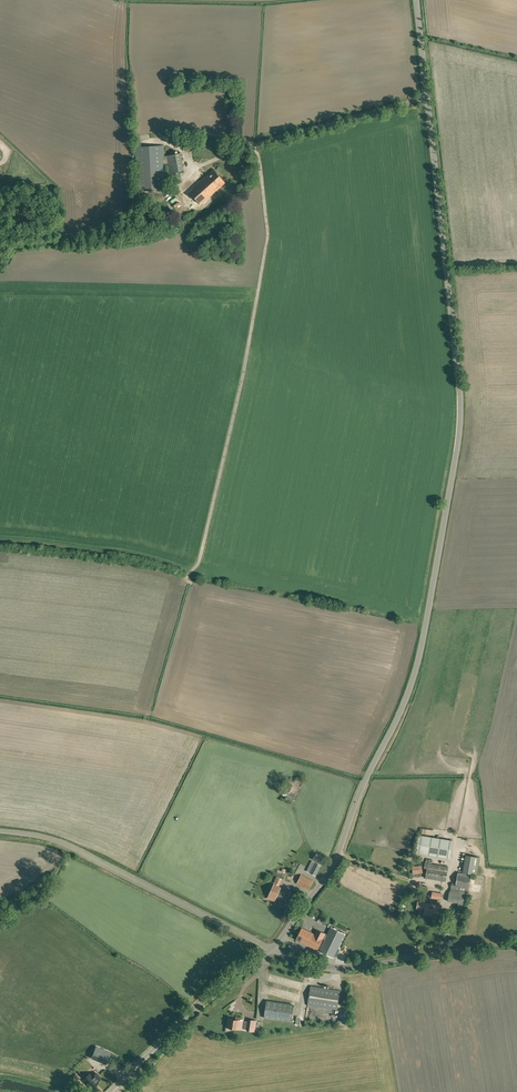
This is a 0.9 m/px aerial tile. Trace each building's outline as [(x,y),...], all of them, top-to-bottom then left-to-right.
[(141,147),(141,141),(135,141),(136,147),(138,191),(166,189),(165,164),(168,164),(172,183),(182,181),(180,171),(184,170),(181,153),(164,156),(163,145),(141,147)] [(216,149),(197,152),(199,160),(218,157),(216,149)] [(201,205),(226,183),(214,169),(189,192),(201,205)] [(293,801),(295,797),(284,792),(283,795),(287,797),(287,799),(293,801)] [(453,841),(419,836),(416,854),(450,859),(453,841)] [(322,864),(325,858),(316,853),(312,859),(322,864)] [(479,857),(466,855),(463,872),(476,874),(479,857)] [(316,876),(321,865),(312,860),(306,871),(316,876)] [(425,863),(424,868),(427,868),(425,878),(446,881),(448,867),(433,864),(425,863)] [(471,875),(467,874),(458,872),(456,884),(451,883),(450,892),(449,892),(448,901),(466,904),(471,875)] [(309,890),(309,889),(314,880),(301,874),(297,884),(309,890)] [(286,903),(291,891),(274,884),(267,898),(278,903),(277,905),(283,907),(285,903),(286,903)] [(425,910),(424,915),(434,917),(434,920),(439,921),(440,918),(442,905),(426,903),(418,902),(417,909),(425,910)] [(333,957),(344,934),(331,927),(327,936),(325,939),(320,951),(333,957)] [(325,934),(317,930),(315,934),(302,928),(296,939),(317,949),(323,938),(325,939),(327,936),(325,934)] [(307,1005),(332,1009),(337,1009),(340,991),(310,986),(307,1005)] [(294,1005),(267,1001),(264,1018),(291,1022),(294,1005)] [(227,1025),(227,1027),(231,1028),(236,1029),(239,1029),(241,1030),(242,1028),(243,1018),(235,1017),(235,1020),(233,1019),(228,1018),(227,1025)] [(256,1020),(249,1019),(247,1031),(254,1032),(256,1020)] [(106,1051),(102,1061),(107,1063),(111,1053),(106,1051)] [(107,1083),(115,1075),(110,1069),(101,1076),(107,1083)] [(92,1088),(98,1081),(96,1079),(99,1077),(94,1072),(91,1075),(87,1073),(81,1079),(92,1088)]
